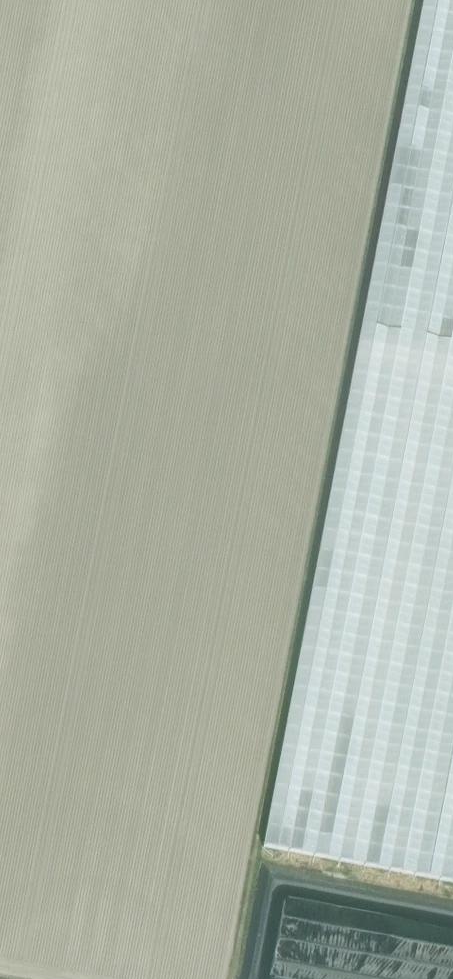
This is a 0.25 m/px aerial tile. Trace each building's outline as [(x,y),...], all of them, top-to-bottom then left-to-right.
[(264,847),(452,883),(452,0),(423,0),(264,847)]
